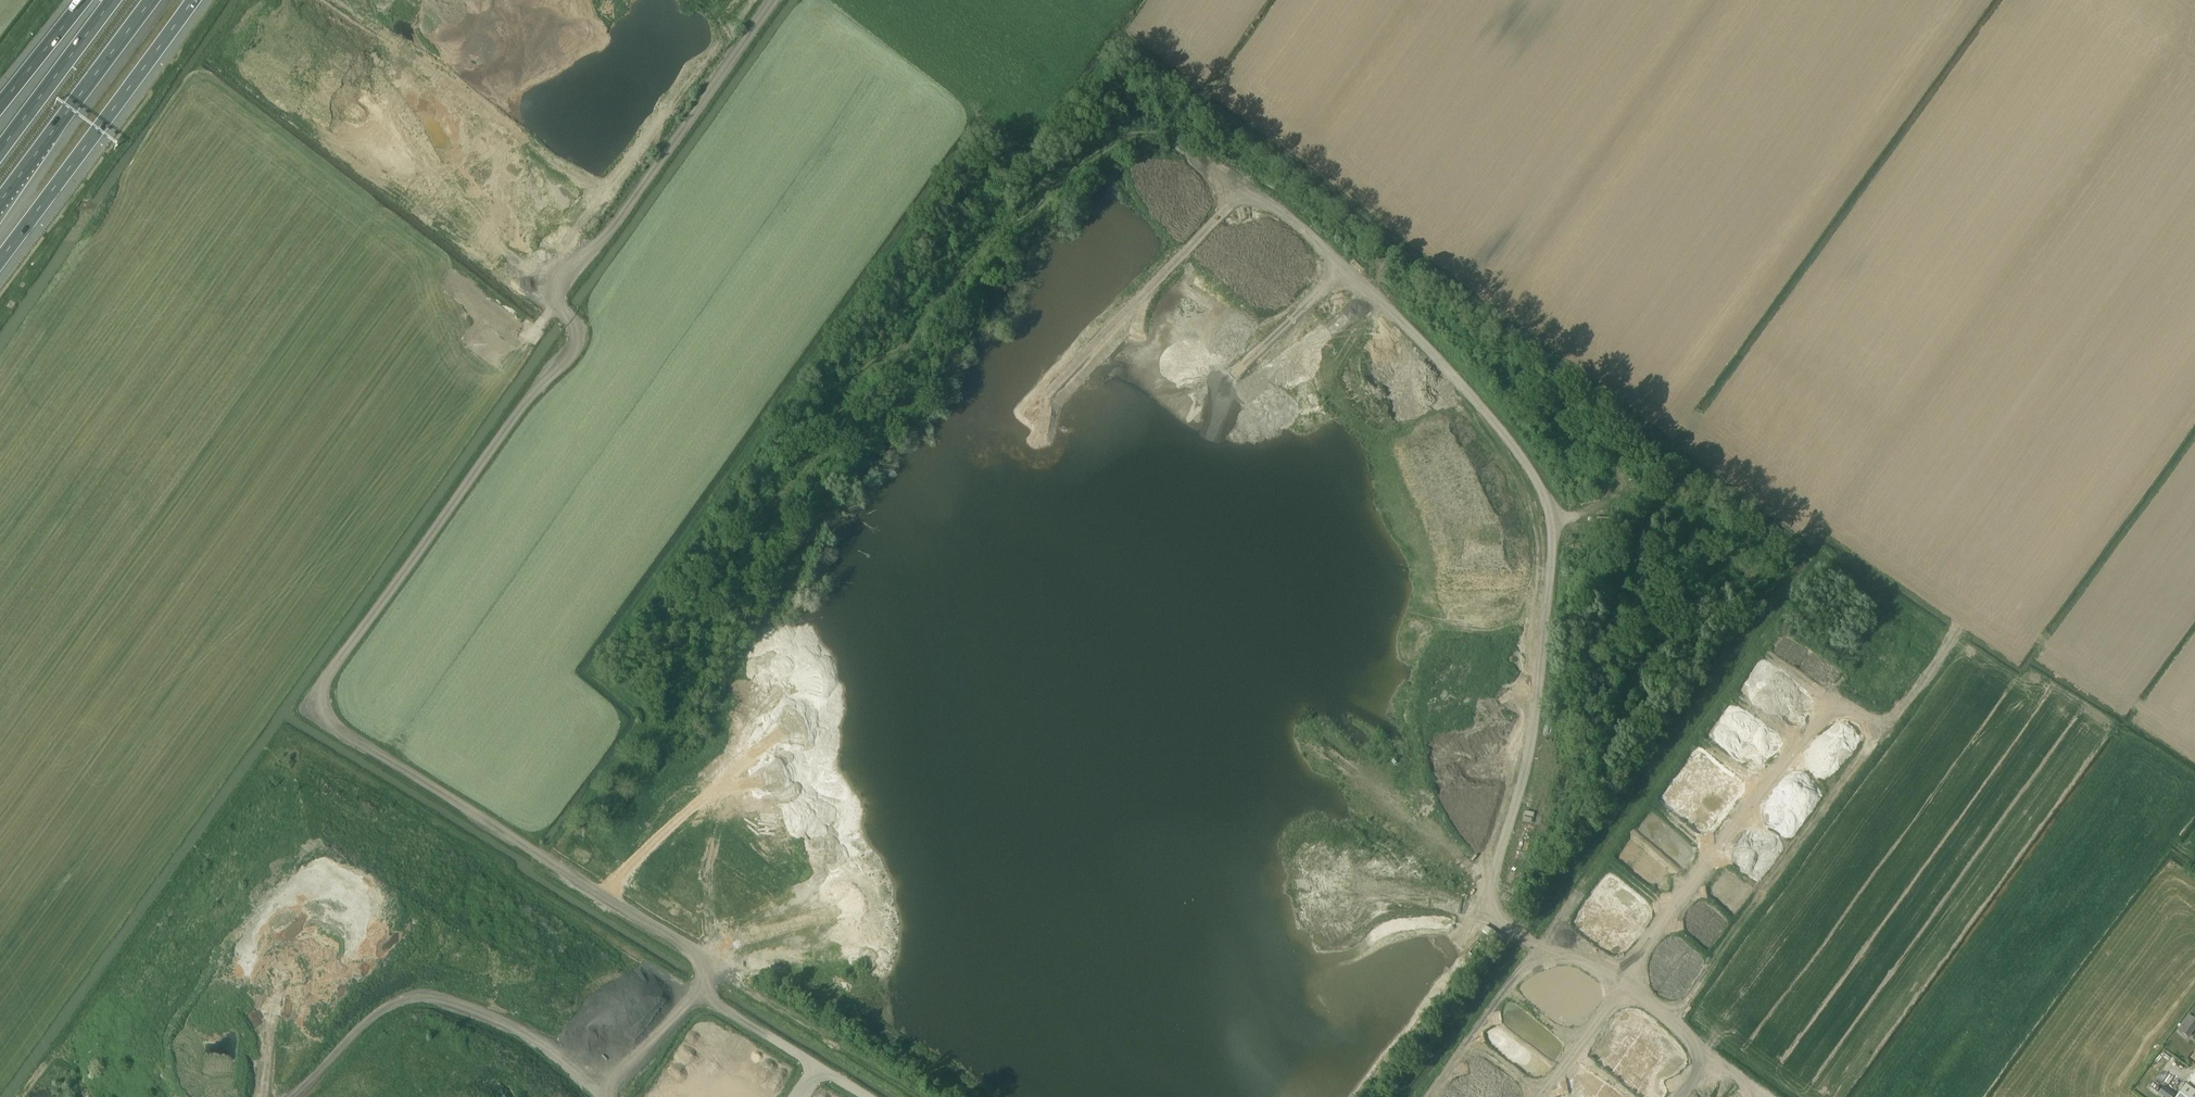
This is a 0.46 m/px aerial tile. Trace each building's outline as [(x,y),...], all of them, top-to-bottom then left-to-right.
[(621,959),(618,964),(630,971),(633,967),(621,959)] [(682,1007),(677,1019),(682,1022),(688,1010),(682,1007)] [(631,1029),(643,1017),(638,1012),(626,1024),(631,1029)] [(2194,1028),(2194,1020),(2189,1015),(2184,1023),(2194,1030),(2194,1028)] [(653,1048),(663,1033),(658,1030),(648,1045),(653,1048)] [(2177,1096),(2194,1096),(2194,1073),(2177,1096)] [(2159,1093),(2166,1096),(2173,1096),(2175,1094),(2164,1086),(2159,1093)]
